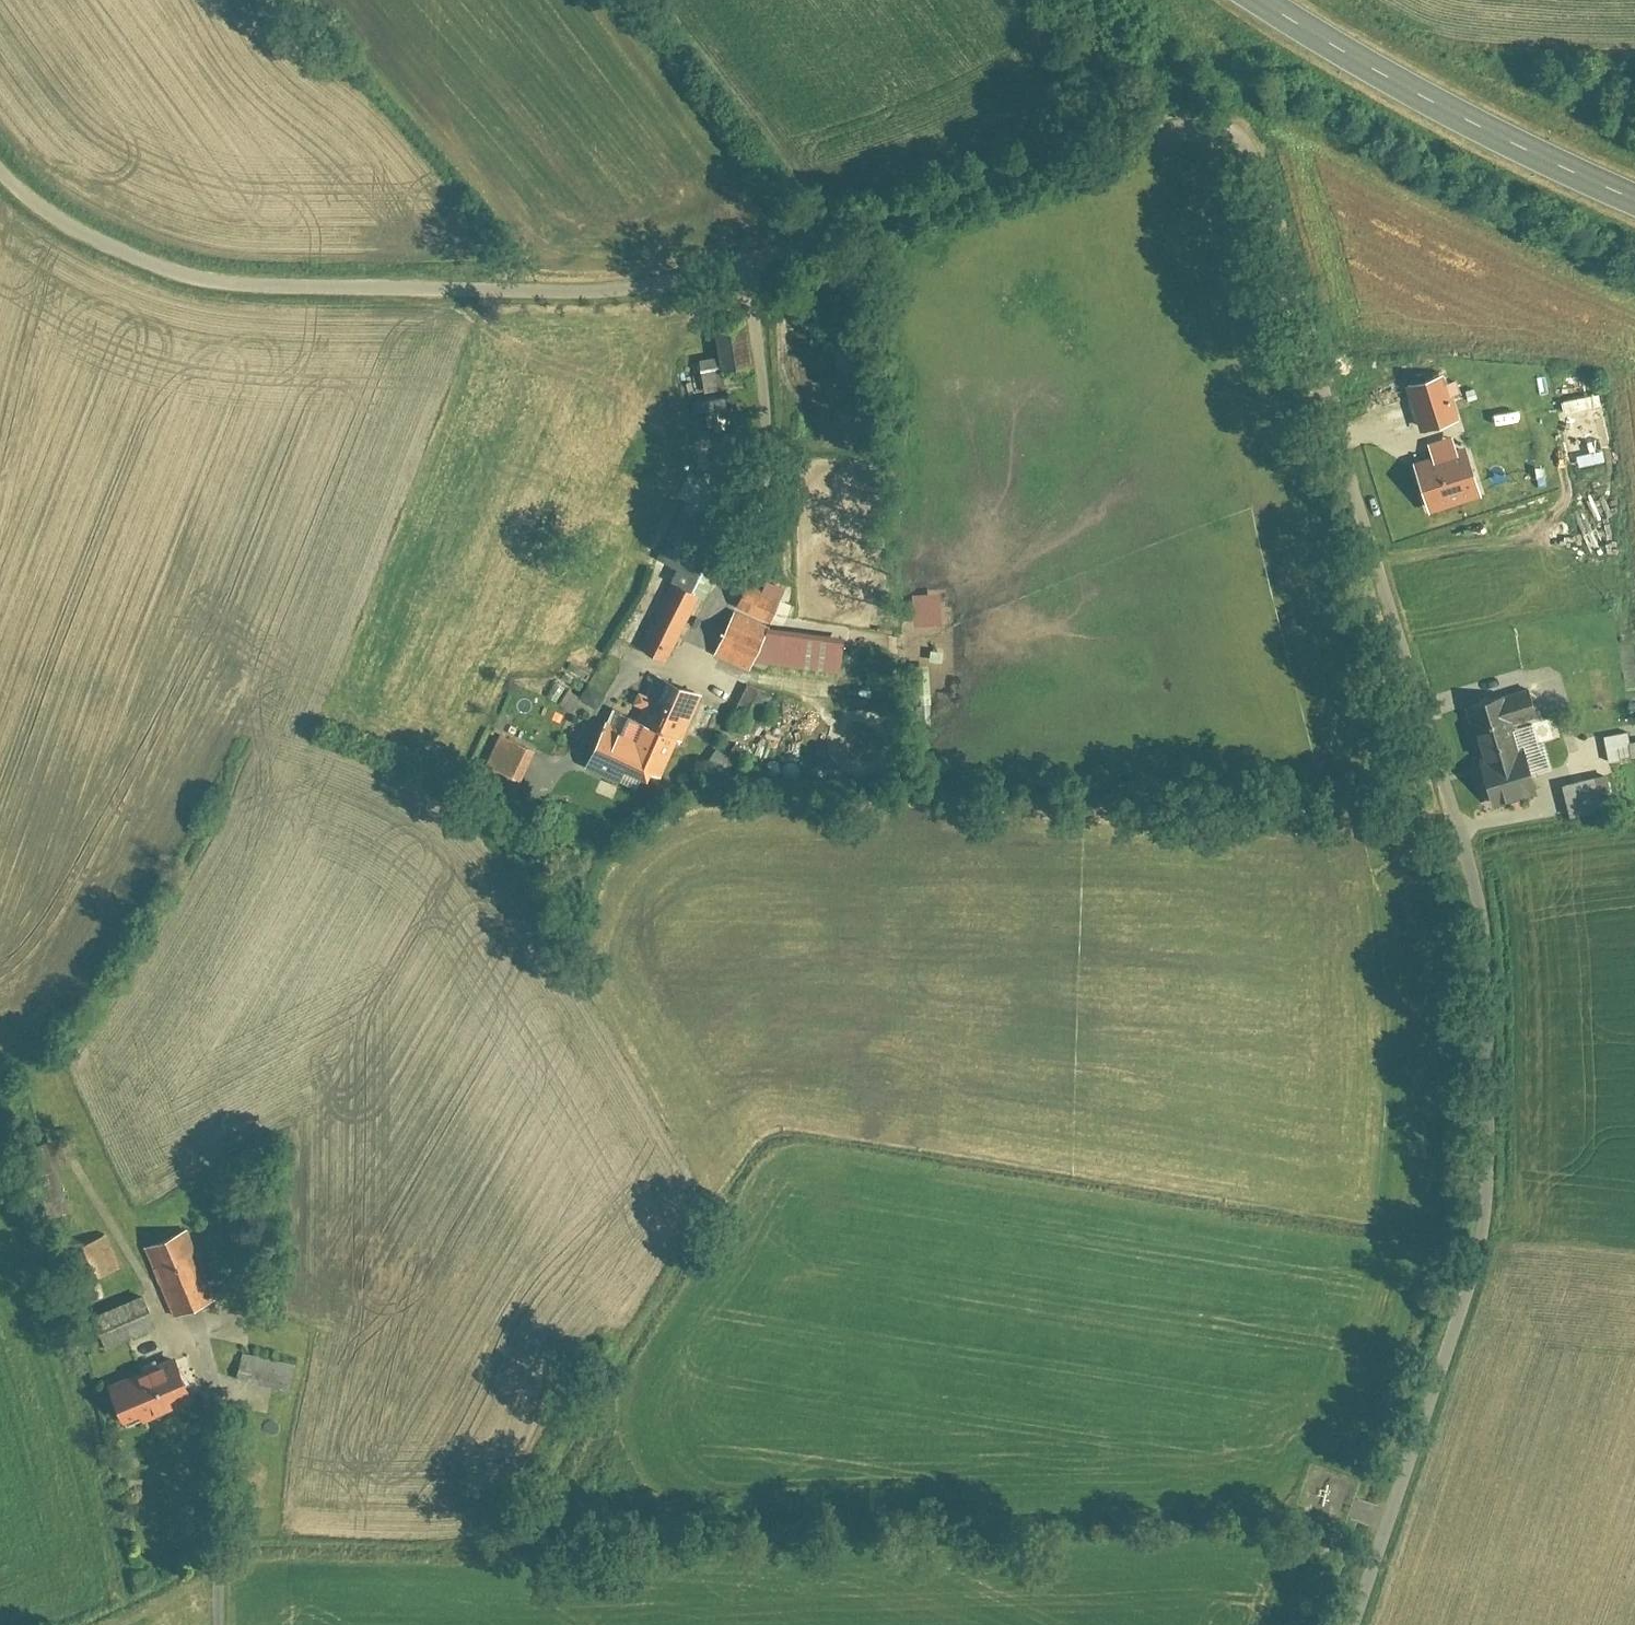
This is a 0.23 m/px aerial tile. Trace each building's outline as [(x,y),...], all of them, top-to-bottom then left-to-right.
[(707,326),(708,375),(742,375),(741,325),(707,326)] [(1400,370),(1416,418),(1445,409),(1429,361),(1400,370)] [(1445,405),(1460,400),(1450,368),(1436,372),(1445,405)] [(1564,372),(1565,392),(1599,391),(1599,372),(1564,372)] [(1442,508),(1497,492),(1482,444),(1467,449),(1462,432),(1437,439),(1441,454),(1427,458),(1442,508)] [(1592,440),(1594,451),(1583,453),(1585,464),(1611,460),(1607,437),(1592,440)] [(744,584),(707,664),(743,681),(781,601),(744,584)] [(666,585),(633,653),(665,668),(697,601),(666,585)] [(671,751),(667,750),(688,697),(648,681),(627,734),(588,719),(572,759),(656,791),(671,751)] [(1468,773),(1478,808),(1532,792),(1522,758),(1496,765),(1488,727),(1529,719),(1522,686),(1474,696),(1476,708),(1459,712),(1472,772),(1468,773)] [(1601,732),(1604,760),(1624,758),(1620,730),(1601,732)] [(500,746),(480,787),(508,801),(528,760),(500,746)] [(1554,787),(1559,816),(1609,807),(1603,778),(1554,787)] [(98,1312),(110,1345),(224,1302),(197,1230),(148,1248),(162,1288),(98,1312)] [(171,1363),(105,1391),(124,1436),(190,1408),(171,1363)]
